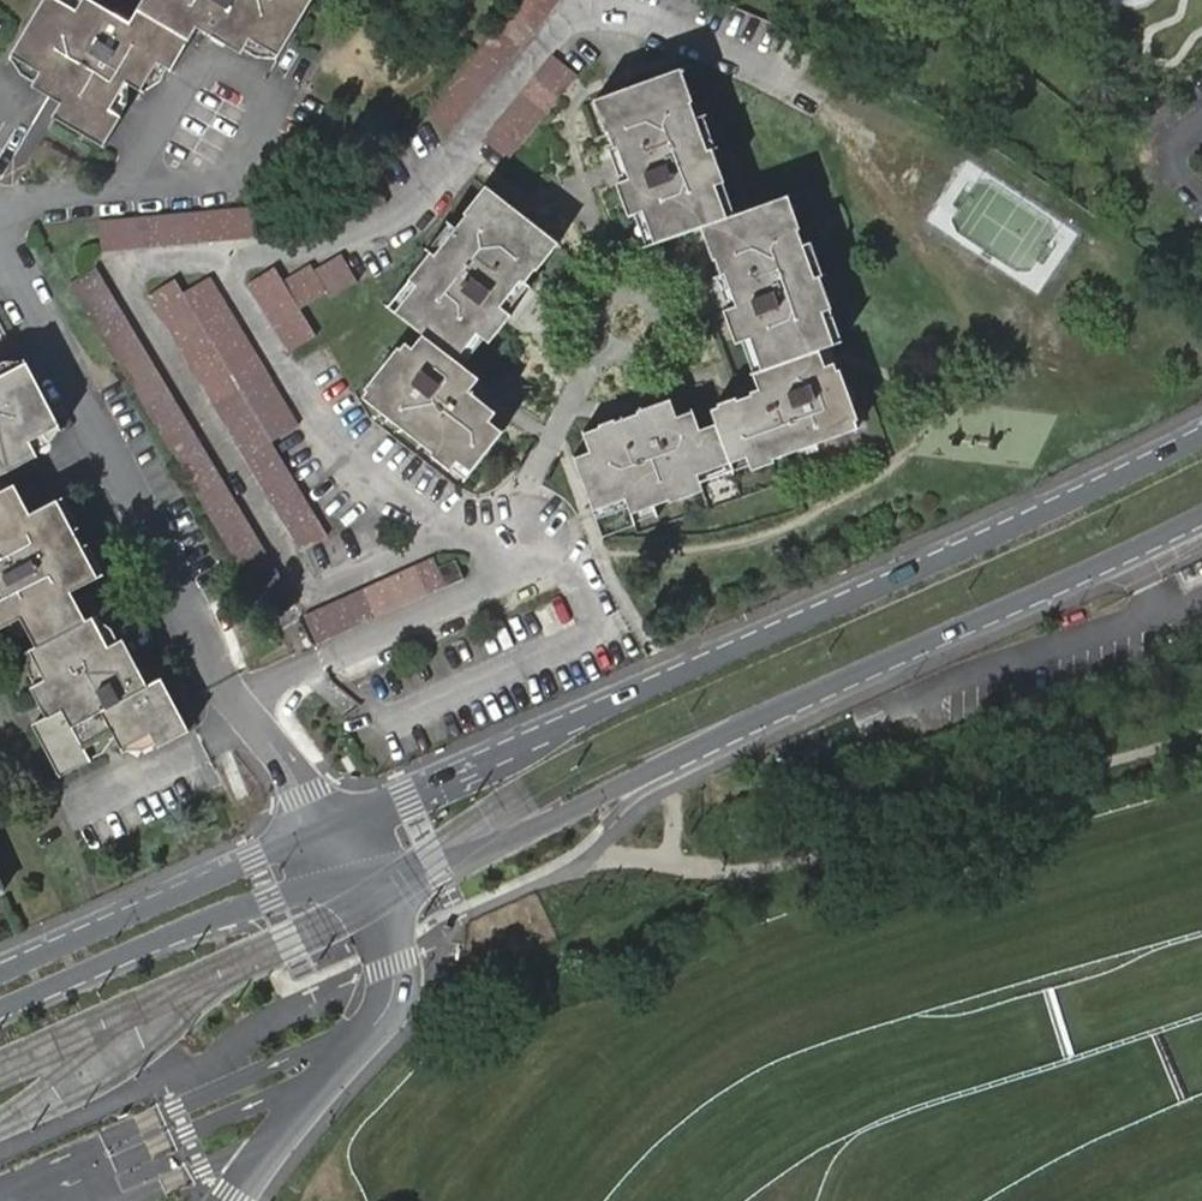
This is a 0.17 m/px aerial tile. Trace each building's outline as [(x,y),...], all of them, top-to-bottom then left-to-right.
[(65,101),(57,114),(104,141),(123,112),(110,103),(126,78),(140,87),(160,56),(174,64),(199,22),(243,49),(253,33),(280,49),(307,0),(143,0),(130,22),(94,0),(78,0),(76,5),(67,0),(47,0),(15,53),(43,70),(37,83),(52,93),(57,84),(58,83),(70,91),(65,101)] [(428,114),(453,134),(563,0),(521,0),(428,114)] [(554,57),(480,145),(504,164),(576,75),(554,57)] [(714,161),(701,127),(685,81),(598,113),(607,141),(611,139),(615,153),(620,152),(631,183),(624,186),(635,218),(644,215),(655,247),(698,232),(716,278),(722,277),(733,307),(724,310),(719,312),(730,341),(738,338),(746,335),(758,367),(817,346),(818,346),(836,338),(828,315),(838,312),(831,291),(827,292),(824,285),(819,286),(808,254),(814,251),(809,236),(813,235),(801,204),(747,222),(736,226),(725,196),(734,192),(726,166),(723,167),(720,158),(714,161)] [(52,93),(65,101),(70,91),(58,83),(57,84),(52,93)] [(712,124),(701,127),(714,161),(720,158),(724,158),(712,124)] [(620,152),(615,153),(612,155),(624,186),(631,183),(620,152)] [(389,204),(381,180),(372,181),(301,203),(98,223),(101,250),(306,231),(389,204)] [(628,221),(635,218),(624,186),(616,189),(628,221)] [(503,308),(524,282),(556,240),(528,221),(484,187),(466,209),(471,212),(456,232),(453,229),(433,255),(427,262),(423,259),(405,281),(412,288),(391,313),(421,335),(456,360),(477,334),(485,341),(489,344),(511,314),(503,308)] [(747,222),(734,192),(725,196),(736,226),(747,222)] [(647,250),(655,247),(644,215),(635,218),(647,250)] [(433,255),(453,229),(447,225),(427,250),(433,255)] [(817,251),(814,251),(808,254),(819,286),(824,285),(828,283),(817,251)] [(247,285),(288,353),(315,337),(301,313),(328,297),(329,301),(358,284),(341,257),(313,272),(310,268),(283,284),(274,270),(247,285)] [(71,283),(272,618),(298,603),(97,268),(71,283)] [(712,280),(724,310),(733,307),(722,277),(716,278),(712,280)] [(157,310),(300,548),(324,534),(270,443),(297,427),(209,280),(157,310)] [(385,308),(391,313),(412,288),(405,281),(385,308)] [(531,288),(524,282),(503,308),(511,314),(531,288)] [(12,333),(12,331),(0,310),(0,339),(12,333)] [(846,334),(838,312),(828,315),(836,338),(846,334)] [(464,367),(485,341),(477,334),(456,360),(464,367)] [(481,380),(464,367),(456,360),(421,335),(408,351),(468,397),(481,380)] [(750,371),(758,367),(746,335),(738,338),(750,371)] [(468,397),(408,351),(401,345),(396,353),(394,351),(361,392),(365,396),(360,402),(430,453),(426,457),(445,472),(448,468),(454,461),(471,473),(503,433),(489,423),(494,416),(468,397)] [(822,359),(818,346),(817,346),(758,367),(750,371),(755,383),(822,359)] [(830,356),(822,359),(755,383),(745,386),(748,392),(736,397),(715,404),(708,407),(712,420),(692,427),(686,411),(670,416),(664,402),(633,414),(634,417),(607,427),(615,449),(602,455),(593,434),(579,439),(583,452),(568,459),(590,511),(620,499),(624,508),(629,521),(652,512),(652,510),(671,502),(672,506),(701,494),(697,484),(693,475),(743,456),(746,465),(747,468),(774,458),(774,454),(856,423),(852,413),(857,412),(837,361),(833,362),(830,356)] [(29,462),(44,454),(36,438),(65,423),(31,361),(2,375),(0,371),(0,477),(11,471),(6,461),(23,452),(29,462)] [(715,404),(736,397),(733,392),(714,399),(715,404)] [(592,430),(593,434),(602,455),(615,449),(607,427),(606,425),(592,430)] [(11,471),(29,462),(23,452),(6,461),(11,471)] [(697,484),(746,465),(743,456),(693,475),(697,484)] [(465,481),(471,473),(454,461),(448,468),(465,481)] [(27,610),(41,638),(32,644),(46,673),(32,680),(47,711),(36,718),(65,772),(93,757),(86,743),(114,728),(121,742),(121,743),(125,750),(156,732),(163,746),(192,729),(164,675),(152,682),(144,667),(131,674),(124,660),(137,654),(127,634),(111,642),(94,609),(86,613),(72,584),(100,569),(78,528),(66,533),(59,519),(70,513),(63,500),(35,514),(18,483),(1,492),(0,489),(0,625),(27,610)] [(593,519),(624,508),(620,499),(590,511),(593,519)] [(656,521),(652,512),(629,521),(633,530),(656,521)] [(78,528),(70,513),(59,519),(66,533),(78,528)] [(430,559),(307,617),(321,647),(462,578),(452,557),(433,565),(430,559)] [(144,667),(137,654),(124,660),(131,674),(144,667)] [(93,757),(121,743),(121,742),(114,728),(86,743),(93,757)]
